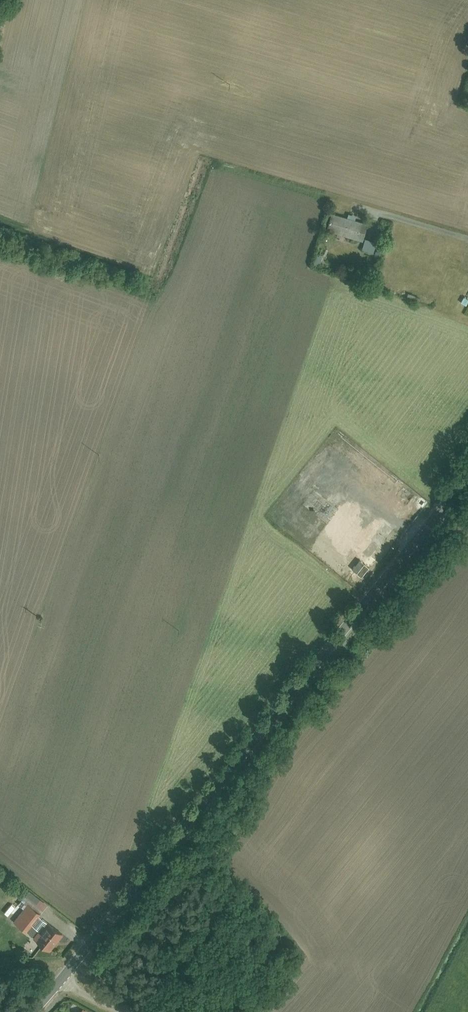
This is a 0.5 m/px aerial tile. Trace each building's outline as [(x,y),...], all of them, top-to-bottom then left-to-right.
[(363,242),(368,224),(333,214),(328,232),(363,242)] [(365,240),(362,252),(374,255),(377,243),(365,240)] [(320,267),(323,258),(318,256),(315,265),(320,267)] [(421,298),(407,293),(405,297),(419,303),(421,298)] [(41,933),(35,941),(51,952),(63,935),(52,927),(48,924),(38,916),(40,913),(28,904),(14,923),(26,932),(31,926),(41,933)]
